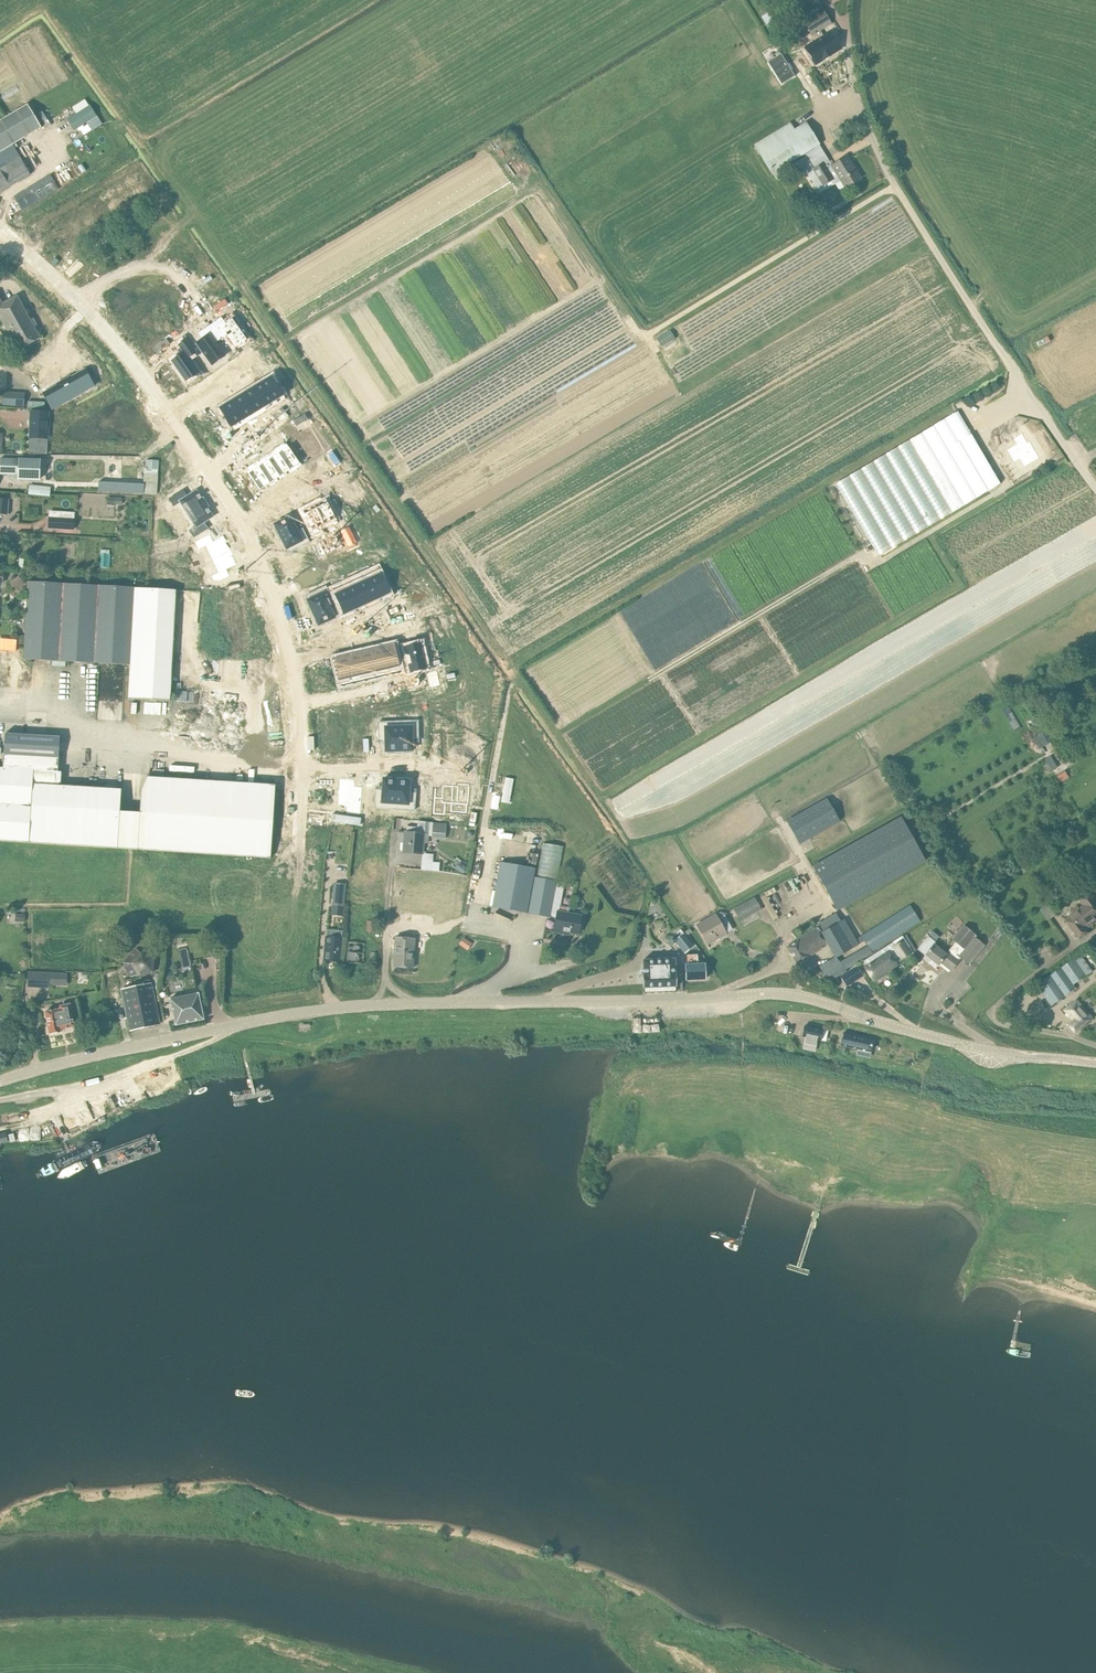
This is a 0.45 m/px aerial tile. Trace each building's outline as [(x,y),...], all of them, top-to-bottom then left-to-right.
[(805,47),(816,64),(840,49),(829,32),(823,36),(820,31),(832,24),(822,8),(802,21),(812,37),(813,36),(816,40),(805,47)] [(76,114),(67,119),(74,131),(97,117),(89,105),(89,106),(85,100),(72,108),(76,114)] [(0,120),(0,152),(13,144),(41,127),(27,104),(0,120)] [(793,128),(789,122),(753,144),(771,173),(819,144),(805,121),(793,128)] [(806,156),(792,164),(800,178),(807,174),(819,193),(826,189),(824,185),(832,179),(835,184),(841,180),(845,188),(860,178),(846,156),(833,164),(832,163),(830,165),(828,160),(814,169),(806,156)] [(13,194),(21,209),(58,189),(50,174),(13,194)] [(18,350),(40,338),(34,328),(28,316),(17,296),(2,304),(0,300),(0,318),(18,350)] [(227,325),(216,333),(224,342),(230,338),(237,348),(239,346),(240,347),(247,342),(246,341),(249,339),(237,324),(230,329),(227,325)] [(208,333),(196,342),(211,364),(223,355),(214,342),(219,338),(209,325),(204,328),(208,333)] [(670,330),(656,338),(661,347),(675,339),(670,330)] [(183,351),(172,359),(188,381),(199,373),(189,358),(195,353),(183,339),(177,344),(183,351)] [(81,364),(75,369),(86,386),(93,382),(81,364)] [(75,369),(68,373),(78,391),(86,386),(75,369)] [(67,372),(60,376),(71,395),(78,391),(68,373),(67,372)] [(60,376),(53,381),(54,382),(65,400),(71,395),(60,376)] [(272,377),(261,383),(275,406),(285,399),(272,377)] [(54,382),(47,386),(58,404),(65,400),(54,382)] [(261,383),(251,389),(265,412),(275,406),(261,383)] [(47,386),(40,391),(51,408),(58,404),(47,386)] [(251,389),(241,396),(254,418),(265,412),(251,389)] [(3,392),(2,406),(24,407),(25,393),(3,392)] [(241,396),(230,402),(244,424),(254,418),(241,396)] [(286,424),(303,413),(294,398),(287,402),(293,413),(283,419),(286,424)] [(230,402),(220,408),(233,431),(244,424),(230,402)] [(27,410),(0,409),(0,418),(1,418),(1,425),(27,426),(27,410)] [(31,411),(29,437),(47,438),(49,411),(31,411)] [(878,556),(1000,484),(957,411),(835,484),(878,556)] [(283,419),(277,423),(279,427),(286,424),(283,419)] [(267,425),(261,429),(264,433),(270,430),(267,425)] [(261,429),(255,432),(258,437),(264,433),(261,429)] [(1010,446),(1003,451),(1010,463),(1016,460),(1020,468),(1036,458),(1026,441),(1023,443),(1017,434),(1007,440),(1010,446)] [(250,435),(244,439),(247,443),(253,440),(250,435)] [(285,442),(277,447),(291,469),(300,464),(285,442)] [(277,447),(267,454),(282,476),(291,469),(277,447)] [(267,454),(257,461),(272,483),(282,476),(267,454)] [(40,481),(40,458),(19,458),(0,457),(0,474),(18,475),(18,480),(40,481)] [(146,460),(146,469),(158,470),(159,461),(146,460)] [(257,461),(245,469),(259,491),(272,483),(257,461)] [(143,484),(143,493),(157,493),(158,473),(144,473),(143,484)] [(99,482),(98,491),(143,493),(143,484),(99,482)] [(28,494),(49,495),(50,486),(29,485),(28,494)] [(183,489),(168,498),(172,505),(179,501),(187,514),(205,503),(196,490),(186,496),(183,489)] [(7,515),(9,498),(0,498),(0,515),(7,515)] [(205,503),(187,514),(196,527),(189,531),(194,538),(208,529),(203,522),(213,516),(205,503)] [(329,503),(316,509),(327,529),(334,526),(336,529),(341,527),(329,503)] [(316,509),(305,515),(317,539),(322,536),(320,532),(327,529),(316,509)] [(73,530),(74,519),(50,517),(49,528),(73,530)] [(290,517),(276,525),(288,550),(301,542),(304,546),(310,543),(304,530),(298,533),(290,517)] [(349,528),(341,532),(349,547),(357,543),(349,528)] [(210,534),(195,542),(198,548),(205,545),(212,558),(230,550),(223,536),(213,541),(210,534)] [(320,542),(312,546),(319,562),(328,558),(320,542)] [(219,573),(211,577),(213,581),(219,582),(230,577),(227,569),(237,565),(230,550),(212,558),(219,573)] [(355,552),(349,555),(351,560),(358,557),(355,552)] [(341,562),(335,565),(337,570),(344,567),(341,562)] [(379,574),(370,579),(379,598),(388,594),(379,574)] [(19,592),(26,584),(18,576),(10,583),(19,592)] [(370,579),(359,584),(368,603),(379,598),(370,579)] [(322,592),(308,600),(319,624),(334,617),(326,601),(332,598),(325,584),(320,587),(322,592)] [(359,584),(348,589),(357,608),(368,603),(359,584)] [(219,588),(219,594),(221,594),(220,611),(247,612),(248,596),(233,595),(233,588),(219,588)] [(348,589),(335,595),(344,614),(357,608),(348,589)] [(67,609),(66,636),(83,636),(83,621),(89,621),(90,607),(83,607),(83,610),(67,609)] [(91,617),(90,630),(97,631),(96,642),(98,642),(98,643),(104,643),(105,642),(109,642),(111,618),(91,617)] [(111,618),(109,642),(114,643),(114,644),(120,644),(120,643),(122,643),(123,632),(129,632),(130,619),(111,618)] [(171,618),(171,632),(176,633),(176,647),(192,648),(193,622),(178,621),(178,618),(171,618)] [(130,619),(129,632),(135,633),(134,644),(136,644),(136,645),(143,645),(143,644),(148,644),(150,620),(130,619)] [(150,620),(148,644),(152,645),(152,646),(159,646),(159,645),(161,645),(161,634),(168,634),(169,621),(150,620)] [(230,623),(230,630),(233,630),(232,647),(258,648),(259,631),(244,631),(245,624),(230,623)] [(55,625),(38,624),(37,650),(30,649),(30,657),(45,657),(45,651),(53,652),(55,625)] [(394,645),(383,648),(387,668),(398,666),(394,645)] [(419,645),(404,649),(410,672),(424,668),(419,645)] [(383,648),(371,651),(376,671),(387,668),(383,648)] [(371,651),(359,653),(364,674),(376,671),(371,651)] [(359,653),(347,656),(352,677),(364,674),(359,653)] [(347,656),(335,659),(339,680),(352,677),(347,656)] [(398,721),(378,722),(379,741),(385,740),(386,751),(387,751),(387,753),(394,753),(394,751),(399,751),(398,721)] [(418,721),(398,721),(399,751),(404,751),(404,752),(411,752),(411,751),(412,751),(412,740),(418,739),(418,721)] [(1046,730),(1038,735),(1044,745),(1052,741),(1046,730)] [(0,767),(0,841),(29,842),(31,785),(61,785),(62,772),(57,772),(58,748),(4,745),(3,767),(0,767)] [(1064,773),(1057,777),(1060,783),(1068,778),(1064,773)] [(376,789),(374,808),(394,809),(396,779),(392,779),(392,777),(385,777),(385,778),(383,778),(382,789),(376,789)] [(396,779),(394,809),(414,810),(416,792),(409,791),(410,780),(408,780),(408,779),(401,778),(401,780),(396,779)] [(336,792),(336,797),(338,798),(336,807),(342,808),(342,809),(344,810),(343,816),(358,818),(362,791),(355,790),(356,784),(350,783),(350,782),(347,782),(347,783),(340,782),(339,792),(336,792)] [(436,796),(434,812),(446,814),(447,802),(470,805),(472,784),(460,783),(460,786),(445,784),(444,797),(436,796)] [(826,797),(786,820),(799,844),(840,821),(826,797)] [(926,860),(901,815),(811,865),(837,910),(926,860)] [(432,833),(433,823),(417,821),(417,827),(407,826),(407,833),(404,832),(403,843),(402,843),(401,844),(400,849),(401,851),(402,851),(421,853),(423,836),(429,837),(429,833),(432,833)] [(446,824),(433,823),(432,833),(445,834),(446,824)] [(501,847),(515,850),(519,834),(492,828),(486,855),(499,857),(501,847)] [(565,931),(578,934),(582,915),(567,912),(568,909),(560,907),(564,882),(557,880),(534,876),(535,868),(500,861),(492,906),(550,917),(550,916),(556,917),(553,931),(564,933),(565,931)] [(1023,872),(1028,868),(1024,863),(1019,866),(1023,872)] [(1095,881),(1095,878),(1091,871),(1083,877),(1090,886),(1095,881)] [(334,882),(332,905),(343,906),(345,883),(334,882)] [(1093,896),(1088,890),(1077,898),(1082,905),(1079,907),(1077,906),(1072,910),(1073,912),(1065,919),(1080,939),(1089,932),(1086,929),(1093,923),(1092,921),(1095,918),(1095,899),(1093,896)] [(754,897),(733,909),(740,921),(761,909),(754,897)] [(871,951),(921,920),(910,904),(861,935),(871,951)] [(1048,923),(1055,918),(1047,906),(1039,911),(1048,923)] [(840,920),(836,911),(815,924),(817,927),(786,947),(797,963),(822,948),(821,946),(826,943),(834,957),(858,943),(844,918),(840,920)] [(707,944),(726,933),(732,930),(724,914),(718,918),(715,913),(696,924),(707,944)] [(367,920),(366,932),(375,932),(375,921),(367,920)] [(968,963),(984,944),(975,937),(976,935),(963,924),(951,939),(955,942),(945,953),(933,944),(935,942),(927,936),(917,949),(925,954),(924,956),(938,967),(941,962),(951,970),(960,957),(968,963)] [(679,936),(674,940),(684,952),(693,945),(683,933),(680,929),(676,932),(679,936)] [(326,937),(323,960),(324,960),(339,962),(342,938),(341,938),(327,937),(326,937)] [(395,937),(392,967),(413,968),(415,939),(395,937)] [(864,966),(873,980),(896,964),(893,960),(900,956),(901,958),(910,953),(901,940),(894,945),(892,942),(863,962),(866,966),(864,966)] [(348,942),(346,962),(362,964),(364,944),(348,942)] [(369,961),(378,962),(378,953),(380,953),(380,948),(374,947),(373,952),(370,952),(369,961)] [(181,948),(183,966),(190,965),(188,948),(181,948)] [(124,963),(132,977),(138,975),(139,975),(152,973),(154,957),(141,952),(135,949),(124,963)] [(684,955),(686,980),(705,978),(704,965),(698,966),(698,954),(684,955)] [(1074,958),(1038,984),(1052,1005),(1076,988),(1073,984),(1086,975),(1082,970),(1089,965),(1081,954),(1074,958)] [(642,959),(644,987),(676,986),(675,958),(642,959)] [(828,982),(846,970),(842,963),(823,975),(828,982)] [(854,980),(863,975),(857,966),(848,972),(854,980)] [(161,978),(165,995),(197,988),(194,971),(161,978)] [(29,972),(28,987),(48,988),(48,986),(48,985),(59,985),(60,977),(62,977),(62,974),(29,972)] [(150,983),(121,989),(130,1031),(159,1025),(150,983)] [(169,998),(175,1025),(203,1019),(198,993),(169,998)] [(1075,1032),(1093,1017),(1076,998),(1063,1009),(1074,1021),(1069,1025),(1075,1032)] [(45,1011),(49,1033),(61,1031),(60,1029),(74,1026),(69,1004),(59,1006),(60,1008),(45,1011)] [(804,1025),(802,1036),(805,1036),(803,1043),(816,1045),(817,1039),(820,1039),(822,1029),(804,1025)] [(873,1038),(850,1033),(843,1031),(840,1045),(870,1051),(873,1038)] [(90,1134),(5,1164),(16,1196),(104,1161),(90,1134)]
